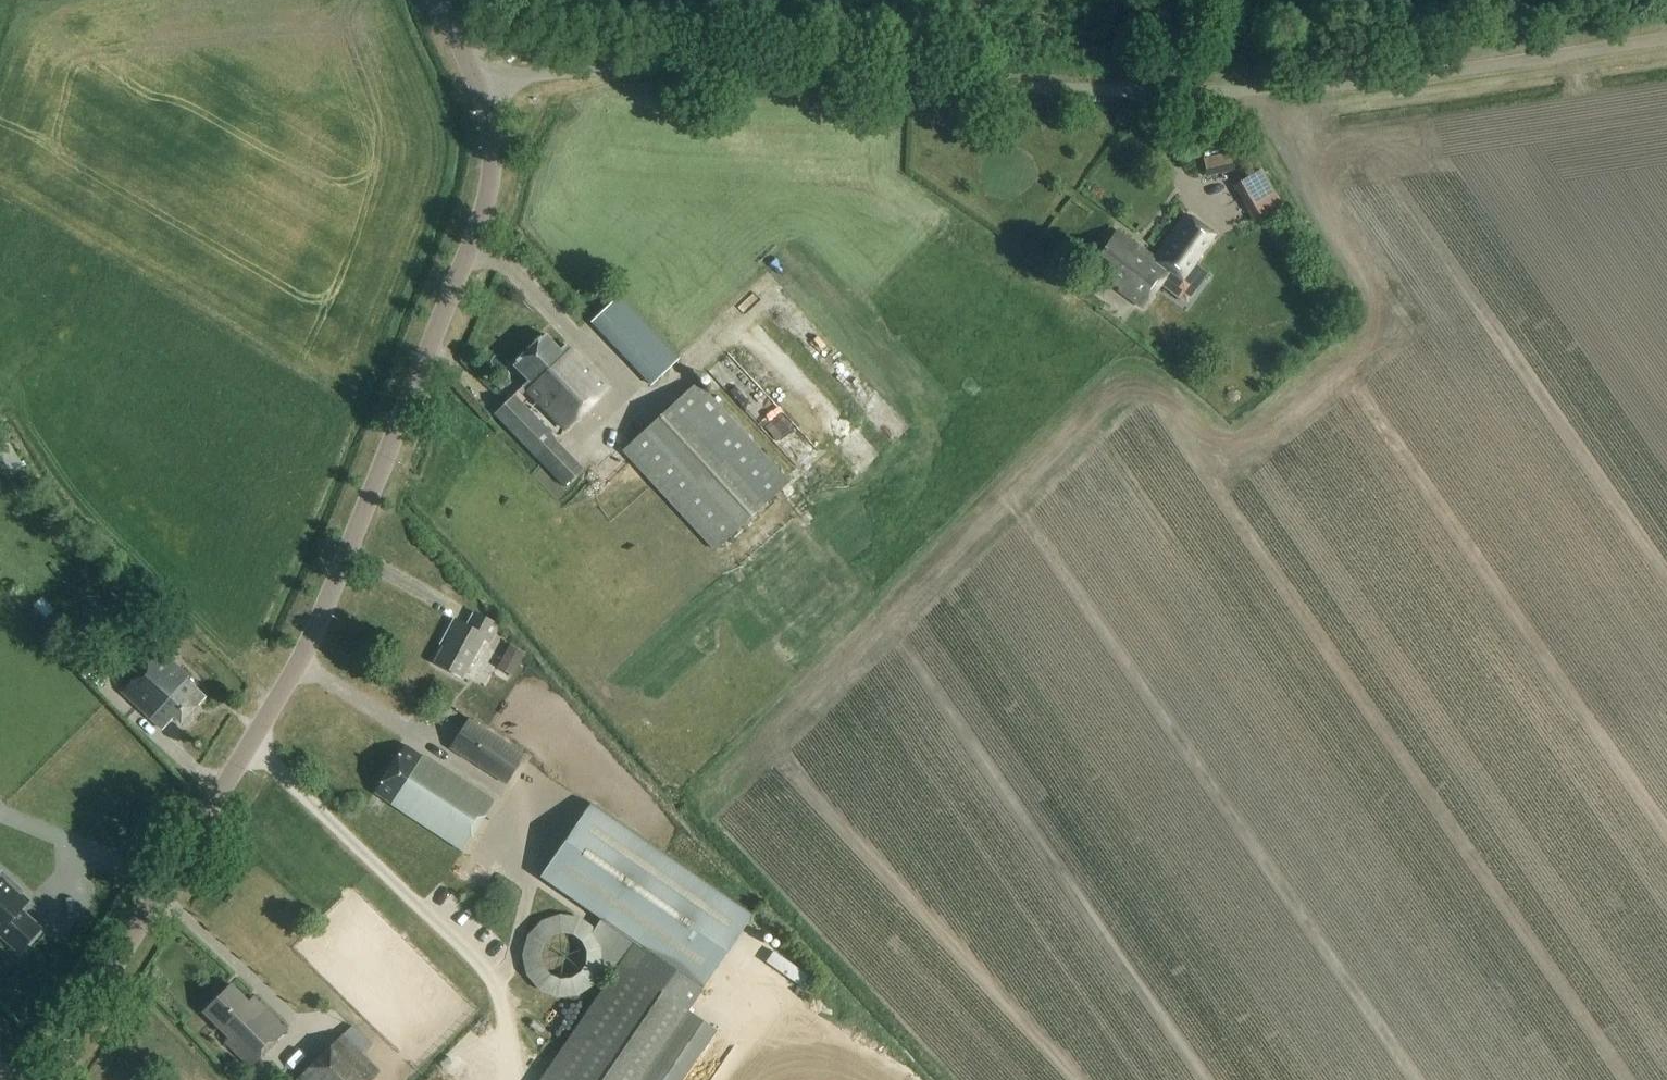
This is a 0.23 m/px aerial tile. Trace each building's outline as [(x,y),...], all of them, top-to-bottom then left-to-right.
[(1203,159),(1207,177),(1234,171),(1230,153),(1203,159)] [(1260,217),(1290,202),(1270,164),(1241,179),(1260,217)] [(1143,308),(1170,271),(1183,280),(1215,236),(1186,214),(1153,259),(1116,232),(1091,267),(1110,281),(1112,278),(1123,285),(1118,291),(1143,308)] [(657,381),(685,353),(624,291),(596,318),(657,381)] [(560,351),(546,336),(513,368),(528,383),(494,415),(512,434),(564,488),(584,469),(556,440),(607,392),(565,347),(560,351)] [(792,482),(698,382),(623,452),(716,553),(792,482)] [(488,643),(495,630),(473,618),(466,630),(454,624),(444,641),(447,642),(434,666),(460,681),(484,640),(488,643)] [(498,668),(513,676),(525,653),(510,645),(498,668)] [(190,678),(160,651),(120,694),(161,732),(173,719),(180,726),(205,699),(187,682),(190,678)] [(469,720),(449,751),(468,763),(469,762),(506,785),(525,755),(469,720)] [(491,803),(404,747),(374,794),(461,850),(491,803)] [(716,1030),(689,1013),(754,916),(590,806),(541,880),(601,920),(592,934),(601,948),(602,969),(612,976),(541,1079),(683,1079),(716,1030)] [(0,876),(0,933),(21,951),(40,929),(20,911),(29,901),(0,876)] [(288,1033),(255,999),(251,1003),(233,985),(204,1014),(228,1039),(224,1043),(250,1070),(288,1033)] [(296,1079),(297,1079),(373,1079),(381,1073),(363,1054),(372,1046),(352,1026),(296,1079)]
